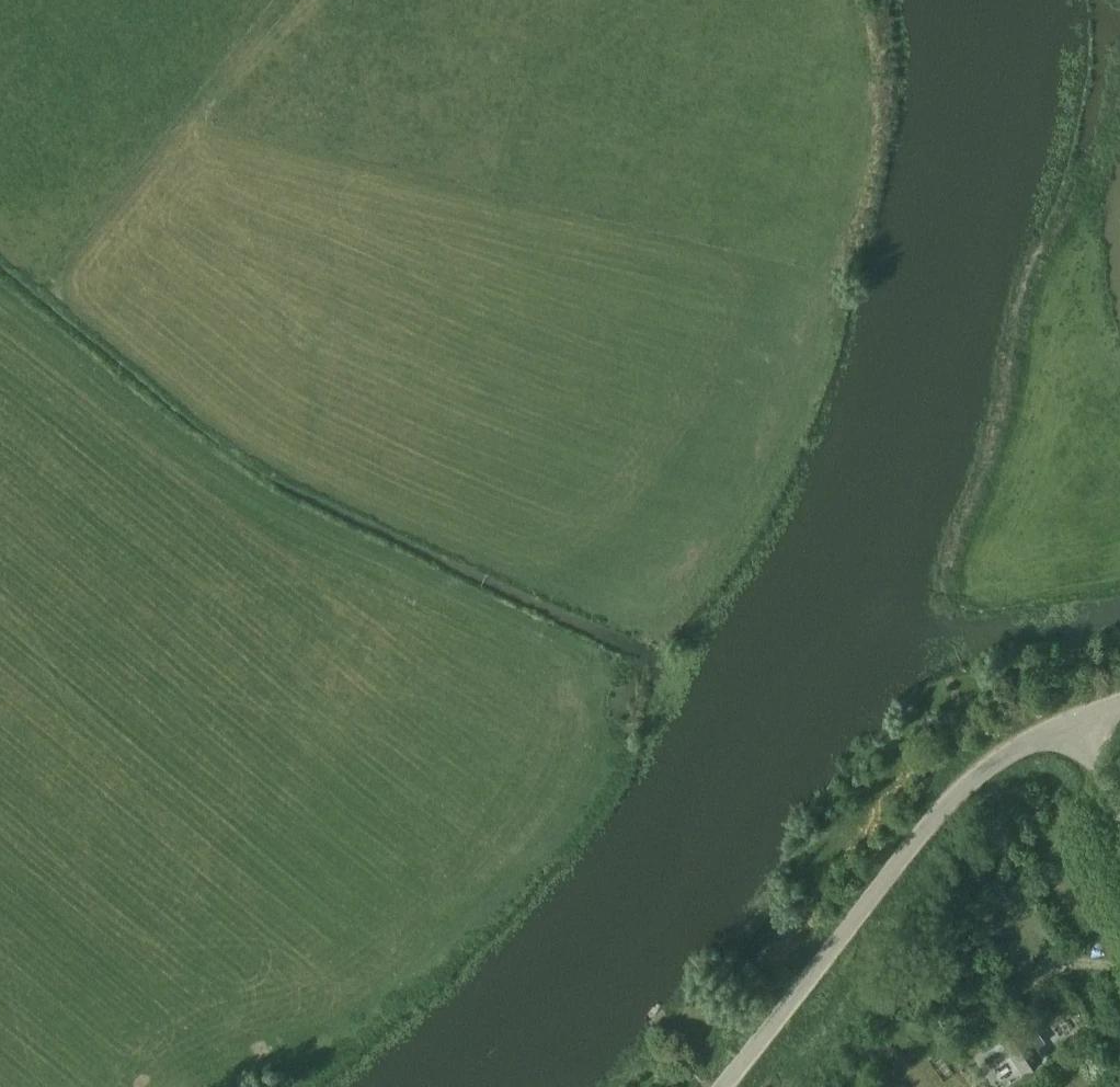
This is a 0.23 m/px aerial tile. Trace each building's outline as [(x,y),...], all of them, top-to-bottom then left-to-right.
[(1043,1040),(1030,1020),(1002,1038),(1022,1067),(1042,1054),(1035,1045),(1043,1040)]
